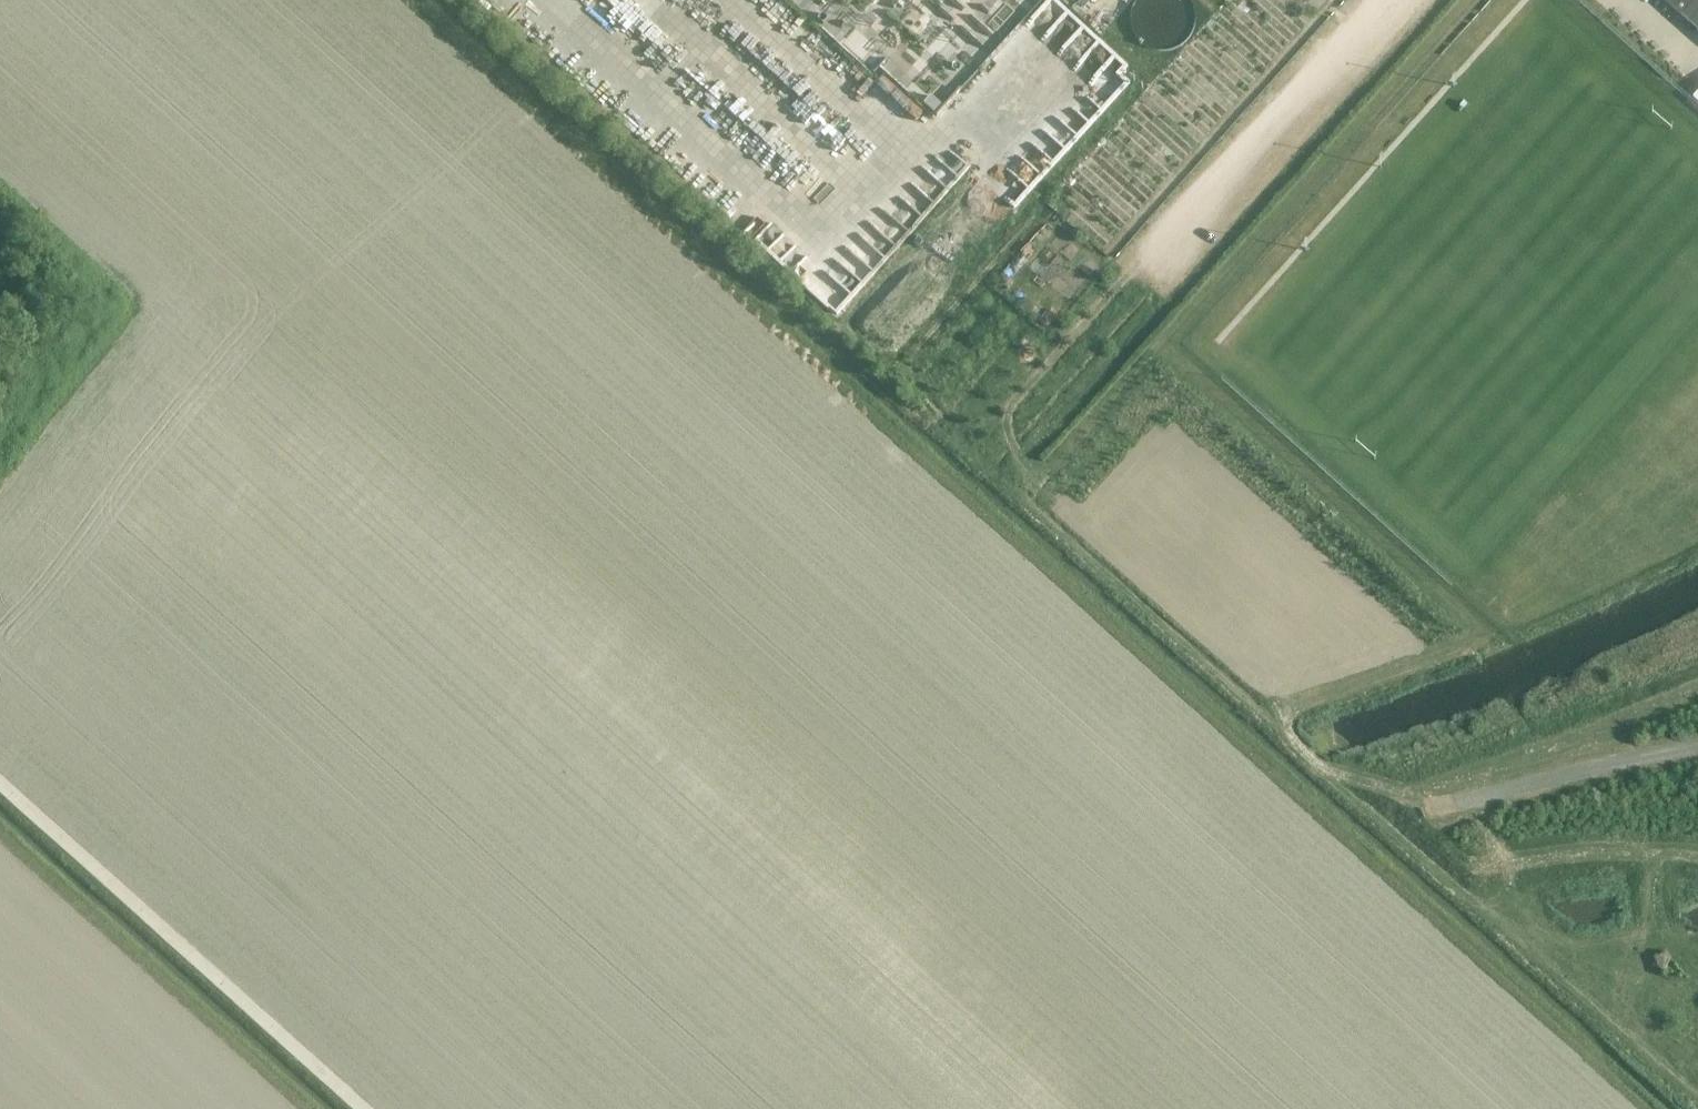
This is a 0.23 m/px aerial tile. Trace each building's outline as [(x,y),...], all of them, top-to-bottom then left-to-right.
[(1040,16),(1054,2),(1052,0),(1030,0),(1027,3),(1040,16)] [(1697,27),(1697,0),(1666,0),(1697,27)] [(1064,50),(1082,30),(1073,22),(1055,42),(1064,50)] [(952,120),(972,95),(938,68),(918,93),(952,120)] [(980,114),(962,133),(976,146),(994,127),(980,114)] [(1007,295),(1015,287),(1007,280),(999,288),(1007,295)]
